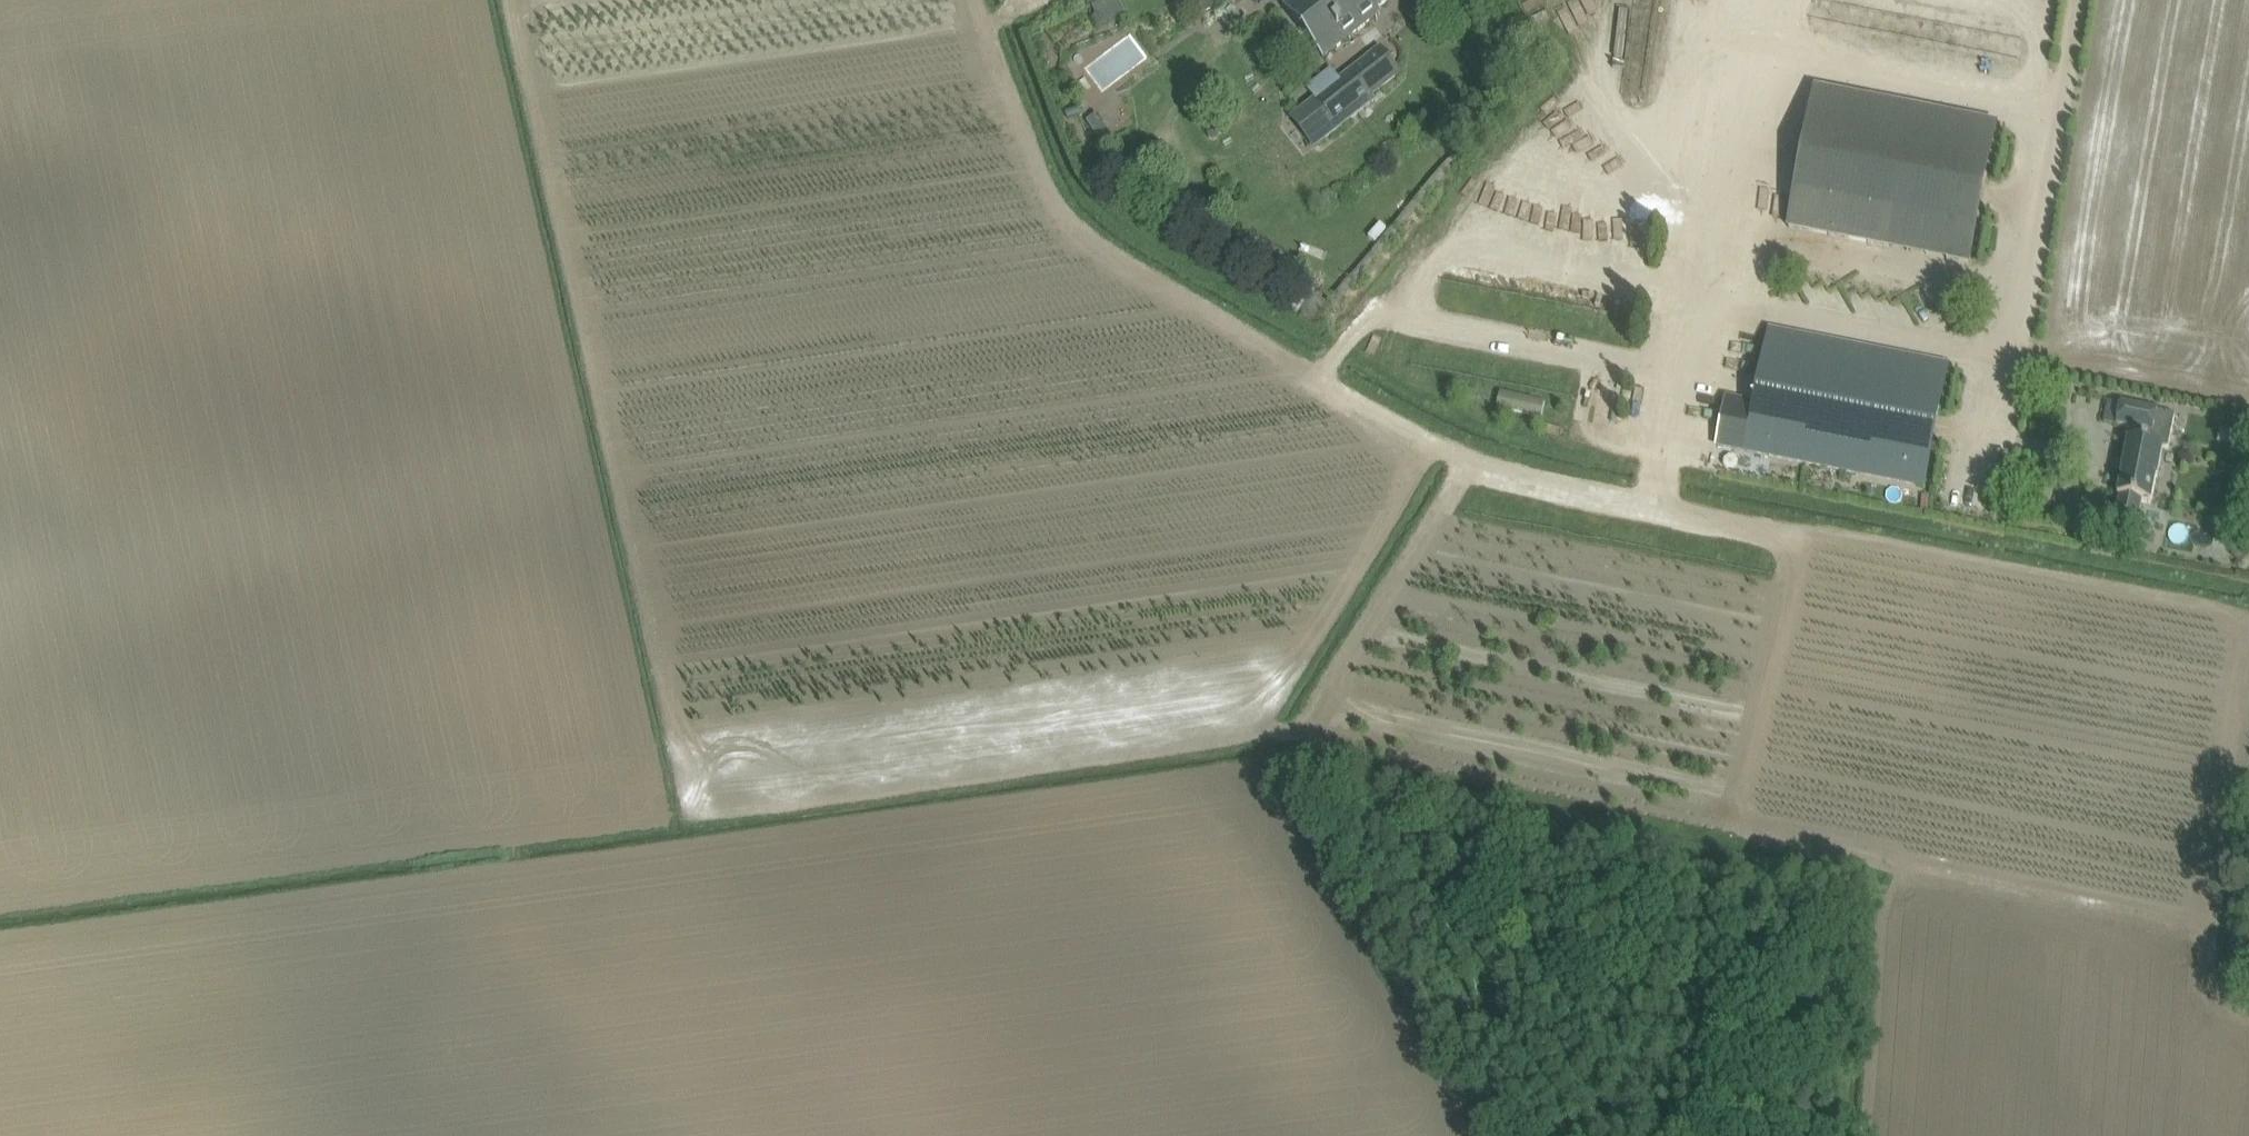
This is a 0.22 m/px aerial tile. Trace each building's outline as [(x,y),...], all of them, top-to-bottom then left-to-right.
[(1097,15),(1121,3),(1119,0),(1103,0),(1092,6),(1097,15)] [(1382,12),(1379,8),(1389,0),(1291,0),(1283,6),(1323,58),(1382,12)] [(1489,35),(1497,42),(1506,31),(1497,24),(1489,35)] [(1331,68),(1309,86),(1315,94),(1300,105),(1316,126),(1307,133),(1315,144),(1379,96),(1375,91),(1400,73),(1381,48),(1339,79),(1331,68)] [(1790,228),(1968,264),(1996,124),(1817,88),(1790,228)] [(1948,365),(1771,330),(1747,452),(1923,487),(1948,365)] [(1500,392),(1498,409),(1543,417),(1545,400),(1500,392)] [(2152,444),(2159,411),(2122,404),(2117,426),(2139,430),(2137,441),(2129,440),(2123,473),(2118,497),(2121,498),(2117,518),(2139,523),(2143,502),(2152,504),(2157,479),(2158,480),(2164,447),(2152,444)]
